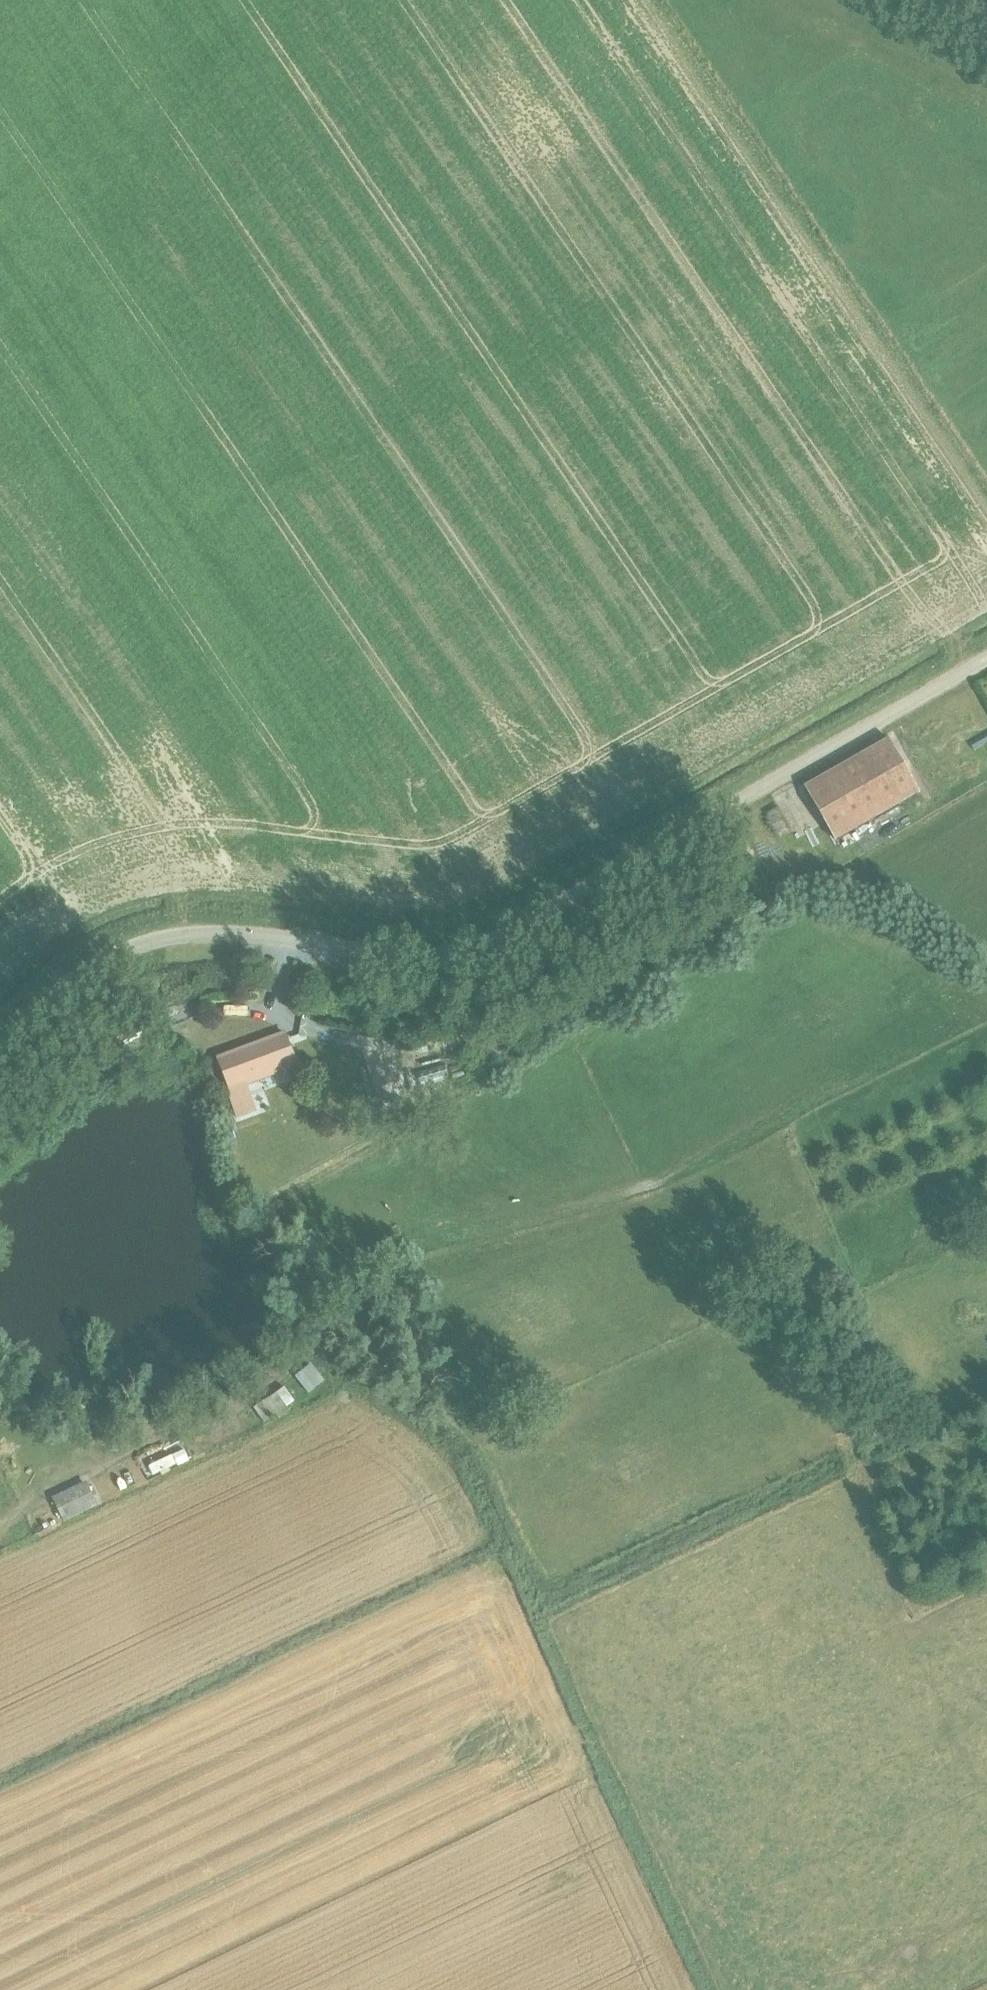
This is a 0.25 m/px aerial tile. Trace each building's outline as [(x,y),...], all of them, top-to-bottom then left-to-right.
[(975,737),(981,749),(986,745),(986,731),(975,737)] [(890,739),(805,787),(835,841),(920,792),(890,739)] [(230,1010),(230,996),(216,997),(216,1011),(230,1010)] [(286,1033),(219,1057),(231,1088),(228,1088),(238,1116),(256,1110),(246,1083),(269,1075),(297,1064),(294,1053),(286,1033)] [(420,1087),(449,1078),(444,1064),(415,1073),(412,1063),(385,1071),(384,1069),(367,1074),(380,1116),(425,1102),(420,1087)] [(310,1362),(268,1397),(283,1416),(291,1409),(287,1405),(293,1400),(294,1402),(306,1391),(307,1393),(324,1379),(310,1362)] [(280,1418),(283,1416),(268,1397),(254,1408),(264,1422),(276,1414),(280,1418)] [(151,1458),(152,1468),(192,1462),(186,1432),(166,1436),(170,1455),(151,1458)] [(122,1489),(140,1483),(135,1470),(118,1477),(122,1489)] [(50,1497),(63,1522),(97,1504),(85,1480),(50,1497)]
